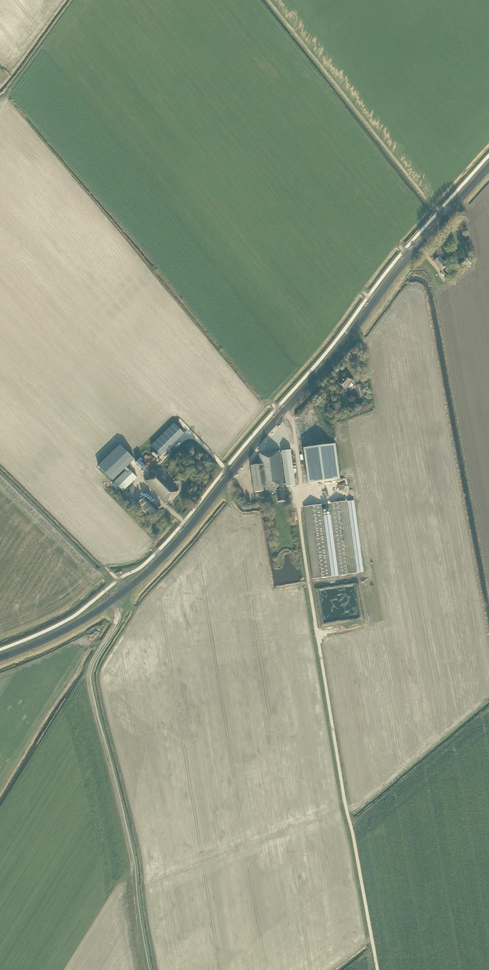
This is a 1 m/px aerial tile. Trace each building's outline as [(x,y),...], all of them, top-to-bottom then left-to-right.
[(447,266),(440,257),(434,261),(442,270),(447,266)] [(354,381),(347,375),(339,384),(346,390),(354,381)] [(358,396),(358,397),(359,397),(365,396),(363,389),(365,388),(364,383),(356,385),(355,386),(357,391),(358,396)] [(174,423),(151,446),(161,456),(184,433),(174,423)] [(304,448),(308,483),(340,479),(336,444),(304,448)] [(291,450),(281,451),(286,487),(296,485),(291,450)] [(259,454),(261,464),(251,466),(254,492),(264,491),(275,489),(276,490),(278,502),(286,501),(283,484),(284,484),(280,451),(259,454)] [(127,468),(114,481),(123,491),(137,478),(127,468)] [(144,481),(165,503),(168,500),(176,492),(179,490),(178,489),(179,488),(176,485),(177,484),(174,481),(173,482),(174,482),(173,483),(158,468),(157,469),(156,468),(153,471),(154,472),(144,481)] [(173,482),(174,481),(177,484),(180,481),(177,478),(176,477),(175,478),(174,477),(175,476),(172,473),(168,477),(173,482)] [(157,511),(143,497),(134,505),(149,520),(157,511)] [(357,571),(348,501),(329,504),(322,505),(304,507),(313,579),(331,576),(331,571),(323,509),(330,508),(338,571),(338,575),(357,573),(357,571)]
